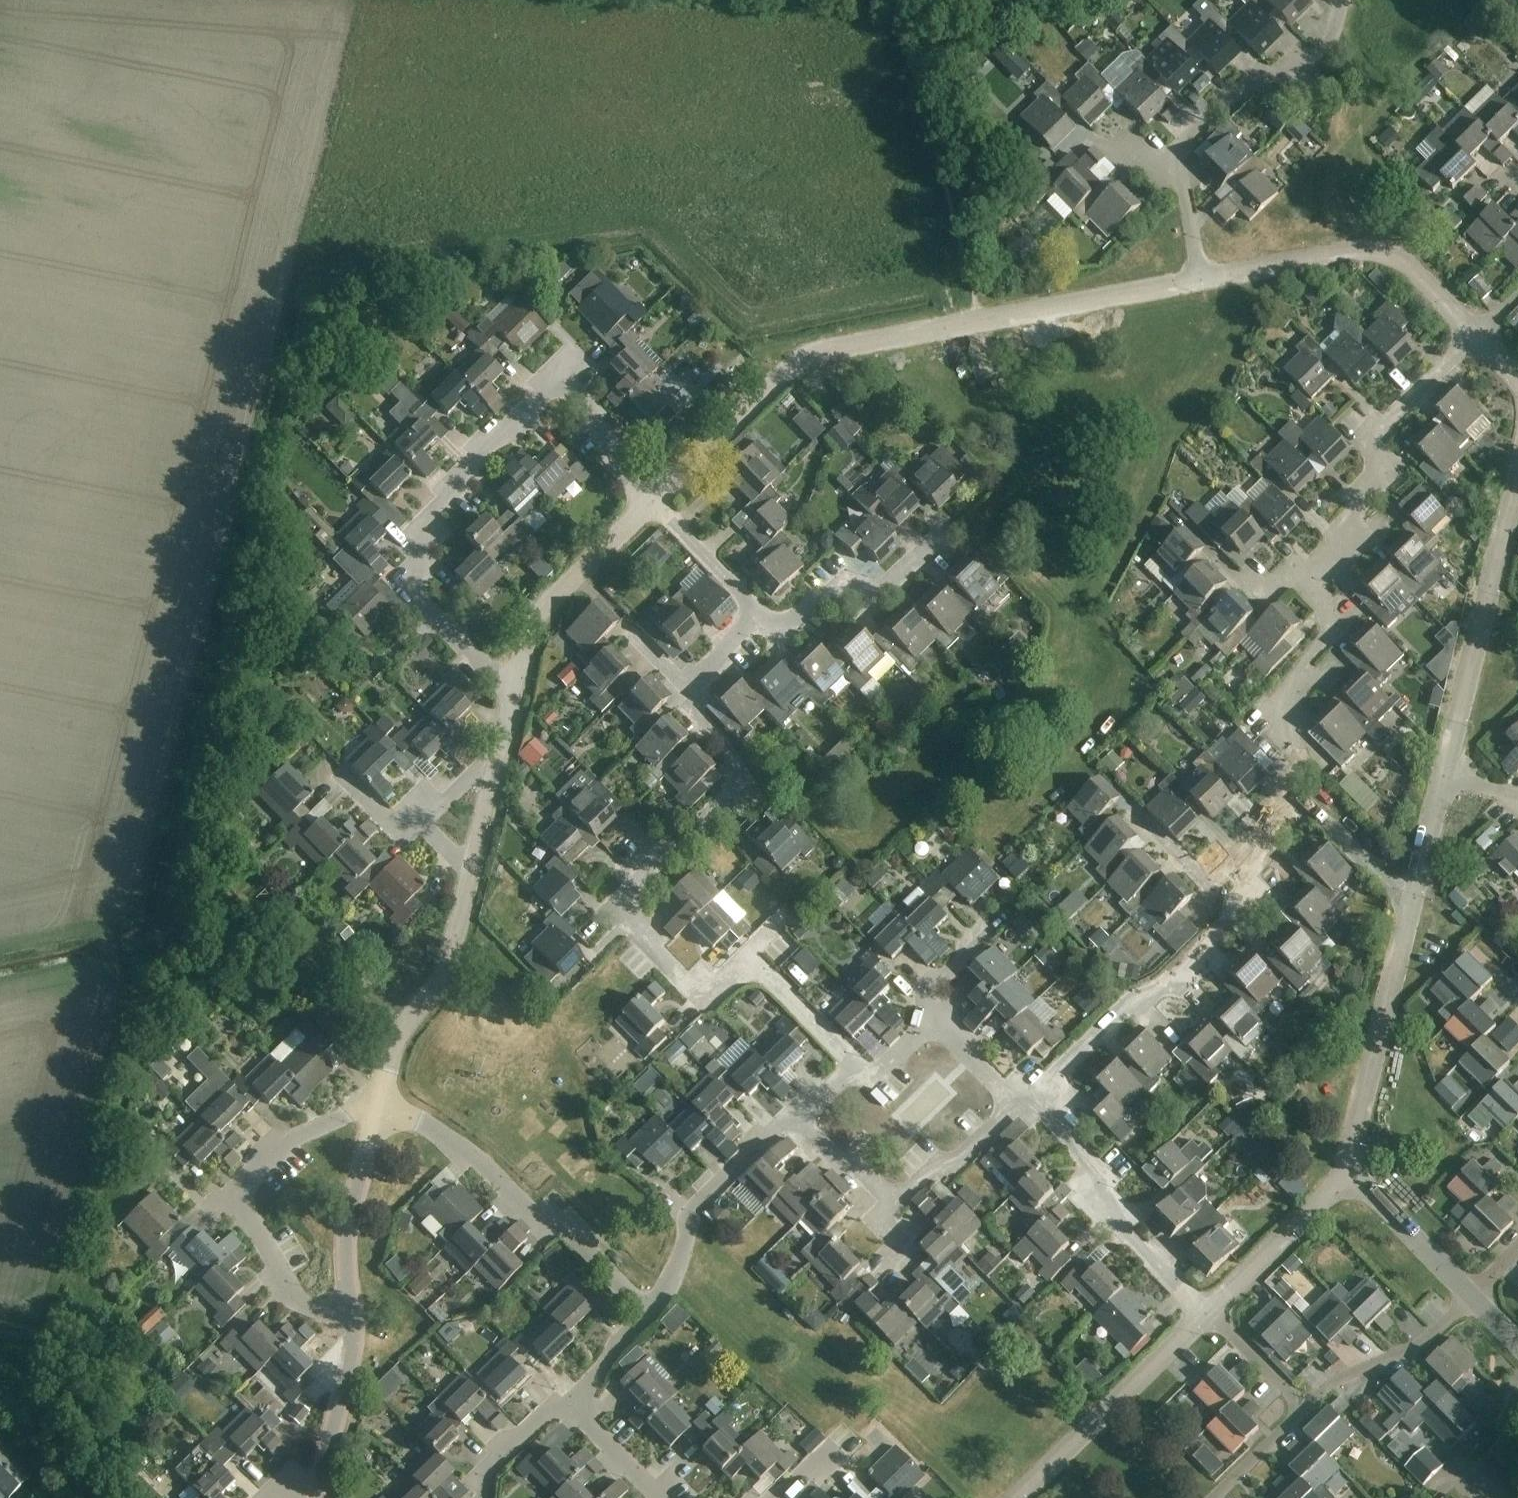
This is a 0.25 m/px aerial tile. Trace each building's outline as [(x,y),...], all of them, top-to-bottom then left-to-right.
[(1188,43),(1192,47),(1192,48),(1215,72),(1221,78),(1244,56),(1237,49),(1225,37),(1233,29),(1229,25),(1230,23),(1207,0),(1205,0),(1197,9),(1205,17),(1201,21),(1205,25),(1188,42),(1188,43)] [(1242,0),(1247,6),(1230,23),(1229,25),(1233,29),(1257,53),(1263,59),(1286,37),(1279,31),(1267,18),(1275,10),(1276,9),(1266,0),(1243,0),(1242,0)] [(1276,9),(1275,10),(1294,29),(1316,7),(1310,1),(1309,0),(1266,0),(1276,9)] [(1106,6),(1099,14),(1105,19),(1119,32),(1126,25),(1112,12),(1106,6)] [(1188,43),(1188,42),(1172,25),(1159,38),(1164,44),(1147,61),(1147,62),(1162,77),(1161,78),(1180,97),(1192,86),(1199,93),(1210,83),(1184,56),(1192,48),(1192,47),(1188,43)] [(1099,53),(1088,40),(1076,51),(1087,63),(1099,53)] [(1454,63),(1463,56),(1453,45),(1445,52),(1454,63)] [(1147,62),(1147,61),(1141,55),(1128,68),(1134,74),(1115,92),(1143,120),(1149,127),(1161,115),(1171,125),(1182,115),(1165,98),(1153,86),(1161,78),(1162,77),(1147,62)] [(1068,104),(1091,128),(1113,106),(1101,94),(1110,85),(1089,63),(1076,76),(1082,81),(1064,98),(1063,99),(1068,104)] [(1440,84),(1449,75),(1438,63),(1428,71),(1440,84)] [(1438,85),(1432,79),(1425,87),(1431,92),(1438,85)] [(1063,99),(1064,98),(1047,82),(1034,95),(1039,100),(1021,118),(1049,147),(1072,125),(1059,112),(1068,104),(1063,99)] [(1428,95),(1423,89),(1415,96),(1421,102),(1428,95)] [(1500,143),(1514,129),(1517,134),(1517,117),(1496,94),(1473,116),(1473,117),(1492,137),(1499,144),(1500,143)] [(1296,118),(1285,107),(1275,117),(1286,128),(1296,118)] [(1473,117),(1473,116),(1466,109),(1442,133),(1449,140),(1450,140),(1469,160),(1470,158),(1484,145),(1504,165),(1513,156),(1500,143),(1499,144),(1492,137),(1473,117)] [(1299,118),(1287,130),(1300,142),(1312,130),(1299,118)] [(1222,189),(1232,179),(1232,178),(1253,157),(1236,139),(1242,134),(1228,121),(1207,141),(1216,150),(1203,162),(1199,166),(1222,189)] [(1391,151),(1403,138),(1392,129),(1380,141),(1391,151)] [(1437,152),(1420,169),(1438,187),(1445,181),(1453,189),(1477,166),(1470,158),(1469,160),(1450,140),(1449,140),(1442,133),(1440,131),(1428,143),(1437,152)] [(1095,191),(1102,184),(1091,173),(1105,159),(1094,148),(1067,174),(1059,165),(1038,186),(1051,199),(1056,194),(1073,212),(1095,191)] [(1232,178),(1232,179),(1240,186),(1216,210),(1229,223),(1240,211),(1250,221),(1278,193),(1260,175),(1266,170),(1253,157),(1232,178)] [(1041,180),(1049,172),(1041,164),(1034,172),(1041,180)] [(1434,192),(1438,187),(1420,169),(1415,174),(1434,192)] [(1095,191),(1073,212),(1086,225),(1091,220),(1109,238),(1142,205),(1120,183),(1115,187),(1103,199),(1095,191)] [(1473,209),(1488,195),(1479,185),(1464,200),(1473,209)] [(1508,219),(1494,205),(1467,232),(1491,255),(1497,249),(1498,247),(1517,228),(1517,209),(1508,219)] [(1454,230),(1462,222),(1448,208),(1440,216),(1454,230)] [(1497,249),(1517,269),(1517,228),(1498,247),(1497,249)] [(1020,267),(1034,257),(1026,246),(1012,255),(1020,267)] [(569,272),(563,266),(548,268),(543,273),(555,285),(569,272)] [(606,281),(599,274),(595,270),(569,295),(574,299),(581,306),(577,310),(604,338),(616,327),(625,335),(630,330),(647,313),(638,304),(633,309),(606,281)] [(1378,286),(1386,278),(1378,270),(1370,278),(1378,286)] [(1470,284),(1469,285),(1482,300),(1484,298),(1492,292),(1479,277),(1470,284)] [(476,330),(498,352),(507,344),(519,356),(547,328),(518,299),(491,326),(486,321),(476,330)] [(1370,341),(1369,341),(1392,364),(1413,344),(1400,332),(1409,323),(1388,301),(1376,314),(1381,319),(1365,335),(1364,335),(1370,341)] [(453,309),(444,318),(452,326),(461,317),(453,309)] [(1284,331),(1294,322),(1284,311),(1274,320),(1284,331)] [(698,312),(688,321),(697,331),(707,321),(698,312)] [(1364,335),(1365,335),(1343,313),(1338,318),(1336,331),(1338,333),(1322,349),(1325,352),(1324,352),(1331,358),(1330,359),(1353,382),(1374,361),(1362,349),(1369,341),(1370,341),(1364,335)] [(490,361),(498,352),(476,330),(467,339),(478,351),(455,374),(472,391),(471,392),(495,415),(505,406),(488,388),(502,374),(490,361)] [(651,375),(658,369),(634,345),(639,340),(630,330),(625,335),(607,352),(616,361),(609,367),(624,382),(607,399),(616,408),(633,391),(633,392),(651,375)] [(1325,352),(1322,349),(1308,335),(1296,347),(1302,354),(1286,371),(1313,399),(1334,378),(1322,366),(1330,359),(1331,358),(1324,352),(1325,352)] [(347,345),(353,351),(360,344),(354,338),(347,345)] [(455,374),(449,367),(425,391),(420,386),(410,395),(432,418),(441,409),(447,415),(462,401),(479,418),(488,409),(471,392),(472,391),(455,374)] [(674,399),(651,375),(633,392),(633,391),(616,408),(627,398),(651,423),(657,416),(666,425),(689,403),(679,394),(674,399)] [(714,379),(701,391),(712,403),(725,390),(714,379)] [(400,428),(388,440),(411,463),(427,480),(437,470),(421,454),(436,439),(423,426),(432,418),(410,395),(401,386),(392,396),(402,406),(390,418),(400,428)] [(1459,450),(1460,449),(1472,437),(1467,432),(1484,415),(1456,387),(1435,408),(1447,420),(1439,428),(1459,450)] [(1330,405),(1323,412),(1331,420),(1338,413),(1330,405)] [(813,440),(824,429),(805,409),(793,420),(813,440)] [(853,439),(862,431),(842,409),(833,417),(853,439)] [(1291,423),(1279,435),(1285,441),(1307,463),(1315,455),(1331,471),(1353,451),(1321,418),(1303,435),(1291,423)] [(1466,455),(1460,449),(1459,450),(1439,428),(1435,424),(1414,445),(1429,460),(1421,467),(1420,468),(1441,489),(1454,477),(1448,472),(1466,455)] [(826,437),(840,455),(854,444),(840,425),(826,437)] [(768,487),(769,487),(786,470),(757,441),(730,468),(738,476),(732,482),(751,502),(752,503),(768,487)] [(1314,470),(1307,463),(1285,441),(1268,458),(1263,452),(1250,464),(1272,487),(1274,485),(1273,485),(1281,477),(1293,490),(1314,470)] [(896,465),(887,474),(893,480),(893,481),(913,501),(914,501),(922,493),(934,506),(955,485),(967,473),(941,447),(929,459),(927,457),(909,474),(904,469),(902,471),(896,465)] [(365,498),(371,503),(379,495),(386,501),(410,477),(387,453),(363,477),(358,472),(348,481),(365,498)] [(545,497),(544,497),(551,504),(575,480),(580,485),(589,476),(568,453),(559,462),(552,455),(538,470),(521,453),(512,462),(528,479),(545,497)] [(967,469),(974,462),(967,454),(959,462),(967,469)] [(528,479),(512,462),(506,456),(505,457),(496,466),(512,483),(497,497),(510,510),(501,518),(523,541),(532,532),(521,520),(544,497),(545,497),(528,479)] [(1498,470),(1485,456),(1477,463),(1491,477),(1498,470)] [(785,472),(780,477),(785,482),(790,477),(785,472)] [(919,506),(914,501),(913,501),(893,481),(893,480),(887,474),(870,491),(865,485),(852,498),(860,505),(868,514),(869,514),(873,518),(881,510),(898,527),(919,506)] [(855,488),(844,476),(838,482),(841,485),(840,485),(849,494),(855,488)] [(835,490),(843,499),(849,494),(840,485),(835,490)] [(1260,531),(1261,530),(1268,523),(1281,535),(1302,514),(1274,485),(1272,487),(1256,502),(1251,496),(1239,508),(1238,509),(1260,531)] [(743,528),(763,548),(780,531),(780,532),(791,521),(775,505),(780,499),(769,487),(768,487),(752,503),(751,502),(747,507),(756,516),(743,528)] [(1424,548),(1425,548),(1438,536),(1432,530),(1449,514),(1422,487),(1401,507),(1413,520),(1404,528),(1414,539),(1414,537),(1424,548)] [(294,495),(299,501),(305,495),(299,489),(294,495)] [(860,505),(852,498),(849,494),(843,499),(854,511),(860,505)] [(361,513),(337,536),(347,547),(360,559),(360,560),(368,567),(377,577),(387,567),(371,550),(385,535),(379,529),(387,520),(371,503),(365,498),(356,508),(361,513)] [(1201,502),(1188,515),(1220,548),(1221,547),(1229,539),(1244,556),(1266,535),(1261,530),(1260,531),(1238,509),(1239,508),(1235,503),(1218,519),(1201,502)] [(897,542),(873,518),(869,514),(868,514),(852,530),(847,525),(834,537),(854,558),(863,549),(876,562),(897,542)] [(513,550),(523,541),(501,518),(492,527),(484,519),(465,538),(478,553),(479,552),(490,563),(509,545),(513,550)] [(1156,519),(1145,538),(1159,546),(1170,526),(1156,519)] [(1177,593),(1198,573),(1197,572),(1190,564),(1207,548),(1186,527),(1153,559),(1170,576),(1165,581),(1177,593)] [(1477,543),(1481,539),(1470,527),(1465,531),(1477,543)] [(587,540),(593,534),(589,530),(583,536),(587,540)] [(763,548),(758,553),(767,563),(754,575),(773,596),(803,567),(786,550),(792,544),(780,532),(780,531),(763,548)] [(1406,570),(1398,577),(1398,578),(1413,593),(1412,594),(1418,600),(1448,571),(1425,548),(1424,548),(1414,537),(1414,539),(1394,558),(1406,570)] [(656,546),(638,563),(653,579),(671,562),(656,546)] [(347,547),(334,560),(360,586),(336,609),(365,638),(393,611),(381,599),(390,590),(377,577),(368,567),(360,560),(360,559),(347,547)] [(970,616),(970,617),(975,622),(987,610),(982,604),(999,588),(1008,579),(980,551),(972,560),(951,580),(963,593),(955,601),(955,602),(970,616)] [(503,576),(490,563),(479,552),(478,553),(454,576),(461,583),(452,591),(474,614),(483,604),(479,599),(503,576)] [(1221,608),(1220,606),(1212,598),(1225,586),(1205,565),(1197,572),(1198,573),(1177,593),(1194,610),(1188,615),(1195,623),(1201,628),(1206,623),(1205,622),(1221,608)] [(1386,565),(1364,586),(1376,599),(1368,607),(1388,628),(1397,620),(1401,616),(1396,610),(1412,594),(1413,593),(1398,578),(1398,577),(1386,565)] [(546,566),(536,576),(543,582),(553,572),(546,566)] [(672,600),(672,601),(692,621),(700,613),(716,630),(737,609),(705,577),(688,594),(684,589),(672,600)] [(934,621),(926,629),(926,630),(935,640),(946,651),(959,639),(953,633),(970,617),(970,616),(955,602),(955,601),(943,588),(921,609),(934,621)] [(1250,636),(1249,635),(1248,635),(1241,628),(1253,615),(1233,594),(1220,606),(1221,608),(1205,622),(1206,623),(1221,639),(1216,644),(1228,657),(1241,645),(1250,636)] [(692,621),(672,601),(666,595),(649,611),(636,625),(656,645),(665,636),(681,653),(702,632),(692,621)] [(577,655),(589,667),(590,667),(607,650),(607,651),(611,647),(602,638),(619,622),(598,601),(566,633),(583,650),(577,655)] [(1250,636),(1241,645),(1256,660),(1260,656),(1272,669),(1293,649),(1285,640),(1297,629),(1297,628),(1277,608),(1268,617),(1267,617),(1249,635),(1250,636)] [(926,630),(926,629),(908,612),(887,632),(899,645),(891,653),(912,674),(924,662),(918,656),(935,640),(926,630)] [(1195,623),(1183,634),(1189,640),(1201,628),(1195,623)] [(1363,673),(1380,690),(1380,688),(1392,677),(1387,672),(1404,655),(1373,623),(1351,644),(1367,660),(1358,668),(1363,673)] [(844,675),(860,692),(874,708),(875,707),(888,696),(878,685),(894,668),(884,657),(853,626),(831,646),(847,662),(839,670),(844,675)] [(1020,633),(1003,650),(1013,659),(1016,663),(1033,646),(1029,642),(1020,633)] [(417,642),(425,650),(432,642),(425,635),(417,642)] [(839,670),(816,646),(795,667),(808,679),(800,687),(799,687),(804,692),(803,692),(808,698),(820,709),(832,697),(827,691),(844,675),(839,670)] [(590,667),(589,667),(578,678),(595,695),(589,700),(601,713),(623,692),(615,684),(632,667),(612,647),(611,647),(607,651),(607,650),(590,667)] [(1442,682),(1448,676),(1450,665),(1440,655),(1428,667),(1442,682)] [(768,696),(760,704),(764,709),(780,726),(808,698),(803,692),(804,692),(799,687),(800,687),(777,663),(755,684),(768,696)] [(567,687),(581,674),(572,665),(558,678),(567,687)] [(977,672),(980,683),(993,679),(990,668),(977,672)] [(446,685),(422,709),(428,715),(429,715),(446,732),(453,738),(463,749),(473,739),(456,722),(470,708),(470,707),(479,699),(473,693),(451,671),(451,670),(441,680),(446,685)] [(1181,672),(1163,689),(1177,704),(1196,687),(1181,672)] [(1354,705),(1346,713),(1367,734),(1397,705),(1380,688),(1380,690),(1363,673),(1342,693),(1354,705)] [(662,722),(654,714),(671,697),(651,676),(618,708),(635,725),(630,731),(641,742),(641,743),(662,722)] [(939,707),(943,703),(918,677),(914,681),(939,707)] [(760,704),(737,680),(715,701),(728,714),(719,722),(739,743),(753,730),(747,725),(764,709),(760,704)] [(1198,689),(1190,697),(1199,707),(1207,699),(1198,689)] [(1395,693),(1390,698),(1392,700),(1396,704),(1401,699),(1395,693)] [(347,718),(355,710),(345,701),(337,709),(347,718)] [(1346,713),(1339,705),(1318,726),(1331,738),(1322,746),(1343,767),(1355,755),(1350,751),(1367,734),(1346,713)] [(550,712),(542,720),(548,727),(556,718),(550,712)] [(400,733),(391,742),(397,749),(412,765),(421,756),(428,762),(443,748),(462,767),(471,757),(463,749),(453,738),(446,732),(429,715),(428,715),(405,738),(400,733)] [(384,717),(375,726),(385,736),(395,727),(384,717)] [(680,762),(679,761),(672,753),(684,741),(664,720),(662,722),(641,743),(641,742),(635,748),(651,765),(646,770),(659,783),(665,777),(664,777),(680,762)] [(369,739),(345,763),(368,787),(384,802),(393,793),(378,777),(393,762),(388,757),(397,749),(391,742),(385,736),(375,726),(374,724),(364,734),(369,739)] [(1508,736),(1517,747),(1517,727),(1508,736)] [(1227,773),(1227,774),(1244,792),(1265,772),(1253,759),(1262,751),(1241,729),(1228,742),(1232,747),(1217,762),(1217,763),(1227,773)] [(520,755),(518,757),(520,758),(526,765),(543,749),(535,741),(534,742),(520,755)] [(664,777),(665,777),(680,793),(675,799),(687,812),(709,791),(700,782),(713,770),(692,749),(679,761),(680,762),(664,777)] [(1503,764),(1514,776),(1517,772),(1517,750),(1503,764)] [(1217,763),(1217,762),(1207,752),(1194,764),(1199,770),(1183,785),(1183,786),(1193,796),(1192,797),(1210,815),(1231,794),(1219,782),(1227,774),(1227,773),(1217,763)] [(1116,775),(1126,765),(1114,753),(1104,763),(1116,775)] [(832,754),(820,766),(826,773),(838,761),(832,754)] [(1412,758),(1405,760),(1408,768),(1414,766),(1412,758)] [(288,835),(305,818),(310,813),(302,805),(314,793),(286,765),(257,793),(283,821),(278,826),(288,835)] [(516,772),(516,773),(522,779),(530,771),(524,765),(516,772)] [(1391,767),(1372,790),(1391,805),(1409,782),(1391,767)] [(585,826),(584,827),(591,834),(612,814),(600,801),(609,792),(588,771),(584,775),(583,773),(557,798),(564,805),(564,804),(585,826)] [(1183,786),(1183,785),(1173,774),(1160,787),(1164,792),(1148,808),(1180,841),(1201,821),(1185,804),(1192,797),(1193,796),(1183,786)] [(1113,822),(1105,814),(1122,797),(1102,777),(1069,808),(1086,825),(1081,830),(1092,842),(1093,843),(1113,822)] [(804,803),(808,791),(798,788),(794,799),(804,803)] [(576,835),(584,827),(585,826),(564,804),(564,805),(552,817),(557,822),(539,839),(556,856),(557,856),(567,867),(568,867),(588,847),(576,835)] [(777,826),(786,818),(775,805),(766,814),(777,826)] [(1131,861),(1130,861),(1123,852),(1139,837),(1119,816),(1113,822),(1093,843),(1092,842),(1088,847),(1103,863),(1098,869),(1109,881),(1110,882),(1131,861)] [(344,845),(350,838),(359,830),(350,821),(335,835),(320,821),(314,827),(305,818),(288,835),(283,840),(292,849),(297,845),(321,869),(328,862),(327,862),(344,845)] [(780,824),(776,827),(776,826),(766,836),(751,820),(741,831),(781,871),(800,853),(805,858),(814,848),(792,825),(786,820),(781,825),(780,824)] [(945,835),(955,825),(950,821),(941,831),(945,835)] [(354,900),(369,886),(377,878),(369,870),(375,864),(362,850),(378,834),(367,822),(359,830),(350,838),(344,845),(327,862),(328,862),(350,885),(345,891),(354,900)] [(1516,835),(1493,858),(1510,876),(1517,869),(1517,870),(1517,837),(1516,835)] [(1327,844),(1306,864),(1307,865),(1318,877),(1310,886),(1314,890),(1315,889),(1331,906),(1341,917),(1350,908),(1345,904),(1349,900),(1343,895),(1338,889),(1355,872),(1327,844)] [(928,880),(950,903),(959,895),(971,907),(999,879),(991,870),(977,856),(970,849),(943,876),(938,871),(928,880)] [(1017,876),(1030,864),(1017,850),(1004,862),(1017,876)] [(1133,917),(1144,907),(1154,895),(1153,895),(1146,887),(1163,871),(1142,850),(1130,861),(1131,861),(1110,882),(1126,898),(1120,904),(1133,917)] [(982,851),(977,856),(991,870),(996,866),(982,851)] [(578,876),(568,867),(567,867),(557,856),(556,856),(545,868),(549,873),(532,889),(555,912),(560,918),(561,918),(582,898),(569,885),(578,876)] [(377,878),(369,886),(395,913),(390,918),(400,928),(422,906),(413,897),(425,885),(398,857),(377,878)] [(768,877),(774,871),(761,859),(755,865),(768,877)] [(1482,875),(1489,869),(1484,864),(1482,862),(1475,869),(1477,871),(1482,875)] [(712,901),(713,901),(719,895),(695,870),(671,893),(685,908),(671,922),(664,929),(674,939),(681,932),(689,925),(688,924),(694,917),(695,918),(712,901)] [(738,882),(749,894),(761,882),(750,871),(738,882)] [(873,874),(865,881),(874,890),(881,883),(874,875),(873,874)] [(1154,895),(1144,907),(1159,923),(1154,928),(1166,940),(1187,920),(1179,911),(1195,895),(1175,874),(1153,895),(1154,895)] [(924,895),(900,918),(917,935),(917,936),(923,942),(924,941),(938,956),(937,956),(938,957),(939,958),(941,960),(951,950),(934,932),(948,918),(942,911),(950,903),(928,880),(919,890),(924,895)] [(1319,952),(1331,940),(1326,934),(1343,918),(1331,906),(1315,889),(1314,890),(1310,886),(1290,905),(1294,909),(1286,917),(1293,925),(1298,930),(1297,930),(1319,952)] [(841,908),(850,900),(837,888),(829,896),(841,908)] [(735,924),(713,901),(712,901),(695,918),(694,917),(688,924),(689,925),(712,949),(719,942),(728,951),(750,929),(740,919),(735,924)] [(328,926),(340,915),(331,905),(319,916),(328,926)] [(900,918),(894,911),(869,935),(893,959),(907,945),(927,966),(937,957),(937,956),(938,956),(924,941),(923,942),(917,936),(917,935),(900,918)] [(548,930),(531,946),(535,950),(524,961),(548,985),(559,974),(563,979),(584,959),(567,942),(576,933),(561,918),(560,918),(555,912),(542,924),(548,930)] [(1024,938),(1035,928),(1023,916),(1013,927),(1024,938)] [(347,942),(355,933),(344,924),(337,932),(347,942)] [(1292,926),(1272,946),(1289,962),(1280,971),(1300,991),(1313,979),(1308,974),(1325,958),(1319,952),(1297,930),(1298,930),(1293,925),(1292,926)] [(1097,951),(1111,937),(1103,929),(1089,943),(1097,951)] [(1110,966),(1125,953),(1115,942),(1100,954),(1110,966)] [(1048,946),(1036,958),(1046,968),(1058,955),(1048,946)] [(1012,978),(1019,972),(994,947),(970,970),(984,985),(970,999),(963,1006),(972,1015),(973,1016),(988,1002),(987,1001),(994,995),(1012,978)] [(806,950),(797,959),(813,975),(822,966),(806,950)] [(878,1015),(877,1015),(892,1030),(892,1029),(902,1020),(881,999),(891,989),(883,982),(892,973),(869,950),(860,960),(865,965),(846,984),(854,992),(854,991),(871,1008),(872,1008),(878,1015)] [(1257,1016),(1257,1015),(1269,1004),(1264,999),(1281,983),(1253,954),(1232,975),(1244,987),(1234,995),(1236,997),(1239,1000),(1239,999),(1257,1016)] [(1489,983),(1493,980),(1466,955),(1430,991),(1455,1016),(1456,1016),(1470,1002),(1482,991),(1489,983)] [(1128,977),(1128,980),(1132,981),(1139,982),(1141,967),(1130,965),(1128,977)] [(1364,988),(1369,968),(1359,965),(1354,985),(1364,988)] [(1035,1003),(1012,978),(994,995),(987,1001),(988,1002),(973,1016),(972,1015),(971,1017),(964,1023),(974,1033),(997,1011),(1011,1025),(1011,1026),(1028,1009),(1029,1009),(1035,1003)] [(645,1060),(667,1038),(658,1029),(665,1023),(651,1008),(665,994),(655,984),(617,1021),(640,1045),(635,1050),(645,1060)] [(1105,1004),(1089,988),(1075,1001),(1091,1018),(1105,1004)] [(854,992),(830,1015),(853,1039),(868,1024),(882,1039),(892,1030),(877,1015),(878,1015),(872,1008),(871,1008),(854,991),(854,992)] [(758,1005),(764,1000),(757,993),(751,998),(758,1005)] [(1239,1000),(1236,997),(1216,1015),(1232,1032),(1224,1040),(1224,1041),(1234,1051),(1233,1051),(1244,1062),(1257,1049),(1252,1044),(1268,1027),(1257,1015),(1257,1016),(1239,999),(1239,1000)] [(1488,1003),(1495,1009),(1501,1004),(1494,997),(1488,1003)] [(1469,1052),(1470,1052),(1484,1038),(1485,1038),(1496,1027),(1496,1026),(1490,1020),(1498,1012),(1495,1009),(1488,1003),(1481,1011),(1471,1002),(1470,1002),(1456,1016),(1455,1016),(1444,1027),(1469,1052)] [(1052,1032),(1029,1009),(1028,1009),(1011,1026),(1011,1025),(1004,1031),(1029,1056),(1036,1050),(1044,1059),(1066,1037),(1057,1027),(1052,1032)] [(781,1032),(757,1055),(774,1072),(774,1073),(780,1079),(790,1070),(805,1055),(799,1049),(808,1040),(786,1017),(776,1027),(781,1032)] [(1510,1052),(1517,1043),(1517,1025),(1510,1017),(1493,1035),(1510,1052)] [(1353,1029),(1343,1018),(1334,1025),(1344,1036),(1353,1029)] [(1224,1041),(1224,1040),(1207,1022),(1186,1042),(1198,1055),(1189,1063),(1210,1085),(1222,1073),(1217,1067),(1233,1051),(1234,1051),(1224,1041)] [(296,1030),(270,1056),(279,1066),(293,1081),(307,1096),(335,1068),(323,1056),(332,1048),(310,1025),(301,1035),(296,1030)] [(695,1027),(681,1040),(690,1050),(703,1036),(695,1027)] [(1137,1064),(1129,1072),(1128,1073),(1143,1088),(1148,1094),(1161,1081),(1155,1075),(1172,1059),(1141,1028),(1121,1048),(1137,1064)] [(892,1030),(882,1039),(883,1040),(890,1047),(900,1037),(892,1029),(892,1030)] [(1484,1088),(1510,1062),(1485,1038),(1484,1038),(1470,1052),(1459,1063),(1484,1088)] [(757,1055),(751,1048),(727,1072),(716,1060),(706,1070),(711,1075),(728,1092),(735,1098),(739,1103),(748,1094),(750,1096),(764,1082),(784,1102),(794,1093),(780,1079),(774,1073),(774,1072),(757,1055)] [(209,1082),(186,1105),(193,1112),(200,1119),(217,1136),(224,1142),(223,1143),(231,1151),(241,1141),(227,1126),(241,1112),(241,1111),(249,1103),(244,1098),(232,1084),(200,1052),(190,1063),(209,1082)] [(1091,1109),(1098,1116),(1111,1130),(1114,1133),(1115,1134),(1123,1142),(1125,1139),(1131,1133),(1136,1129),(1125,1117),(1132,1110),(1127,1104),(1143,1088),(1128,1073),(1129,1072),(1113,1055),(1092,1076),(1108,1092),(1099,1101),(1091,1109)] [(241,1075),(232,1084),(244,1098),(249,1103),(253,1107),(262,1098),(268,1105),(283,1090),(299,1107),(308,1097),(307,1096),(293,1081),(279,1066),(270,1056),(246,1080),(241,1075)] [(172,1071),(160,1057),(149,1067),(162,1080),(172,1071)] [(1189,1094),(1199,1085),(1186,1071),(1176,1081),(1189,1094)] [(152,1075),(144,1083),(151,1090),(159,1082),(152,1075)] [(720,1113),(735,1098),(728,1092),(711,1075),(686,1099),(693,1106),(693,1105),(710,1122),(711,1122),(717,1128),(716,1129),(731,1144),(732,1143),(741,1134),(720,1113)] [(1516,1119),(1517,1116),(1517,1082),(1512,1088),(1504,1079),(1479,1105),(1504,1131),(1516,1119),(1515,1119),(1516,1119)] [(652,1081),(634,1099),(644,1109),(662,1091),(652,1081)] [(733,1145),(732,1143),(731,1144),(716,1129),(717,1128),(711,1122),(710,1122),(693,1105),(693,1106),(669,1128),(669,1129),(686,1146),(692,1153),(707,1138),(729,1161),(739,1151),(733,1145)] [(1257,1112),(1243,1118),(1247,1129),(1253,1126),(1262,1122),(1260,1119),(1257,1112)] [(1184,1129),(1189,1124),(1179,1114),(1175,1119),(1184,1129)] [(669,1129),(669,1128),(658,1116),(630,1143),(626,1138),(616,1147),(638,1170),(647,1161),(659,1173),(686,1146),(669,1129)] [(1230,1138),(1242,1126),(1232,1117),(1221,1128),(1230,1138)] [(239,1159),(231,1151),(223,1143),(224,1142),(217,1136),(200,1119),(176,1142),(171,1137),(162,1146),(183,1169),(192,1160),(199,1166),(214,1152),(232,1170),(241,1162),(239,1159)] [(1260,1169),(1274,1155),(1247,1129),(1233,1143),(1260,1169)] [(789,1185),(775,1171),(798,1149),(788,1139),(765,1161),(741,1184),(766,1209),(770,1205),(772,1202),(789,1185)] [(995,1167),(1018,1191),(1036,1174),(1036,1175),(1042,1168),(1018,1143),(1012,1149),(1003,1141),(980,1163),(990,1172),(995,1167)] [(1186,1187),(1197,1176),(1207,1166),(1204,1163),(1215,1153),(1206,1143),(1200,1149),(1194,1143),(1183,1153),(1172,1142),(1147,1166),(1144,1170),(1164,1190),(1177,1178),(1184,1186),(1186,1187)] [(1498,1186),(1492,1180),(1503,1169),(1493,1159),(1482,1170),(1472,1161),(1447,1187),(1472,1212),(1473,1212),(1479,1205),(1487,1197),(1487,1198),(1498,1186)] [(835,1187),(842,1181),(832,1171),(825,1177),(825,1178),(810,1193),(795,1178),(789,1185),(772,1202),(796,1227),(802,1221),(802,1220),(817,1205),(819,1203),(835,1187)] [(1055,1194),(1036,1175),(1036,1174),(1018,1191),(1010,1199),(1029,1218),(1024,1223),(1033,1232),(1060,1206),(1051,1197),(1055,1194)] [(1196,1231),(1217,1210),(1206,1199),(1208,1197),(1208,1188),(1197,1176),(1186,1187),(1184,1186),(1165,1205),(1155,1215),(1175,1236),(1188,1224),(1196,1231)] [(804,1255),(813,1264),(824,1253),(837,1241),(847,1232),(838,1223),(846,1215),(837,1205),(852,1191),(842,1181),(835,1187),(819,1203),(817,1205),(802,1220),(802,1221),(820,1239),(815,1244),(804,1255)] [(434,1186),(412,1208),(421,1218),(425,1221),(430,1216),(444,1231),(438,1236),(446,1245),(452,1239),(453,1240),(467,1225),(468,1226),(482,1211),(455,1183),(454,1185),(443,1195),(434,1186)] [(968,1206),(977,1196),(965,1183),(955,1193),(968,1206)] [(959,1249),(959,1248),(983,1225),(964,1205),(960,1201),(945,1215),(941,1211),(941,1208),(937,1208),(930,1200),(923,1192),(913,1203),(935,1225),(941,1232),(941,1231),(959,1249)] [(164,1254),(176,1242),(168,1233),(180,1221),(153,1193),(123,1222),(150,1249),(145,1254),(154,1264),(164,1254)] [(1473,1212),(1472,1212),(1461,1223),(1487,1249),(1513,1223),(1505,1215),(1512,1208),(1503,1200),(1496,1207),(1488,1198),(1487,1198),(1487,1197),(1479,1205),(1473,1212)] [(714,1205),(705,1214),(714,1223),(723,1214),(714,1205)] [(1033,1232),(1013,1252),(1023,1262),(1032,1254),(1045,1267),(1040,1272),(1049,1282),(1072,1260),(1063,1251),(1069,1245),(1056,1231),(1070,1217),(1060,1206),(1033,1232)] [(1217,1210),(1196,1231),(1205,1241),(1192,1253),(1212,1273),(1241,1245),(1225,1229),(1230,1223),(1217,1210)] [(402,1213),(397,1229),(406,1232),(411,1216),(402,1213)] [(497,1243),(498,1244),(513,1229),(503,1219),(496,1225),(493,1222),(478,1237),(468,1226),(467,1225),(453,1240),(452,1239),(446,1245),(443,1248),(467,1273),(474,1267),(491,1250),(491,1249),(497,1243)] [(491,1250),(474,1267),(498,1291),(521,1268),(511,1257),(527,1242),(523,1238),(530,1231),(521,1222),(513,1229),(498,1244),(497,1243),(491,1249),(491,1250)] [(201,1234),(201,1235),(192,1226),(176,1242),(164,1254),(173,1263),(172,1265),(184,1278),(191,1271),(201,1282),(202,1282),(219,1265),(219,1266),(237,1248),(241,1245),(231,1235),(216,1249),(201,1234)] [(930,1258),(921,1267),(938,1284),(942,1289),(943,1289),(960,1307),(973,1294),(964,1285),(967,1282),(954,1269),(967,1256),(959,1248),(959,1249),(941,1231),(941,1232),(922,1250),(930,1258)] [(850,1314),(857,1307),(868,1296),(880,1284),(870,1275),(863,1282),(853,1272),(860,1265),(837,1241),(824,1253),(813,1264),(836,1289),(831,1293),(841,1303),(840,1304),(850,1314)] [(553,1247),(548,1252),(561,1266),(566,1261),(553,1247)] [(202,1282),(201,1282),(195,1288),(218,1312),(213,1317),(223,1327),(245,1305),(237,1296),(243,1290),(229,1275),(247,1257),(237,1248),(219,1266),(219,1265),(202,1282)] [(764,1259),(755,1268),(782,1293),(790,1284),(764,1259)] [(1099,1312),(1123,1289),(1099,1264),(1093,1271),(1084,1262),(1062,1284),(1071,1293),(1076,1288),(1099,1312)] [(580,1273),(585,1279),(590,1274),(584,1269),(580,1273)] [(585,1304),(594,1295),(572,1273),(562,1283),(567,1288),(543,1311),(549,1318),(550,1317),(567,1335),(567,1334),(591,1311),(585,1304)] [(1340,1287),(1332,1294),(1341,1303),(1355,1318),(1354,1318),(1365,1329),(1366,1330),(1375,1321),(1387,1333),(1395,1325),(1383,1313),(1392,1304),(1366,1278),(1349,1295),(1340,1287)] [(416,1281),(408,1288),(416,1297),(424,1289),(416,1281)] [(1292,1310),(1303,1299),(1286,1281),(1275,1291),(1292,1310)] [(960,1307),(943,1289),(942,1289),(938,1284),(929,1293),(921,1285),(903,1303),(902,1304),(919,1321),(919,1322),(927,1330),(946,1311),(951,1316),(960,1307)] [(117,1287),(112,1293),(119,1299),(124,1293),(117,1287)] [(1026,1307),(1035,1298),(1026,1289),(1017,1298),(1026,1307)] [(1099,1312),(1094,1317),(1120,1344),(1115,1349),(1125,1359),(1148,1336),(1139,1327),(1150,1316),(1123,1289),(1099,1312)] [(1347,1325),(1354,1318),(1355,1318),(1341,1303),(1330,1292),(1304,1317),(1329,1343),(1338,1334),(1350,1346),(1359,1337),(1347,1325)] [(868,1296),(857,1307),(895,1345),(919,1322),(919,1321),(902,1304),(903,1303),(896,1297),(882,1311),(868,1296)] [(1288,1364),(1298,1354),(1289,1344),(1304,1330),(1276,1301),(1251,1326),(1261,1336),(1254,1343),(1270,1359),(1277,1353),(1279,1354),(1288,1364)] [(449,1318),(438,1307),(431,1315),(442,1326),(449,1318)] [(156,1326),(161,1321),(166,1317),(157,1308),(148,1317),(156,1326)] [(573,1341),(567,1334),(567,1335),(550,1317),(549,1318),(526,1340),(521,1335),(511,1345),(527,1361),(533,1367),(542,1359),(548,1365),(573,1341)] [(465,1335),(477,1331),(473,1319),(461,1323),(465,1335)] [(288,1342),(288,1343),(297,1335),(287,1325),(272,1339),(258,1324),(251,1331),(242,1322),(220,1344),(229,1353),(234,1348),(258,1373),(265,1366),(264,1366),(282,1349),(281,1348),(288,1342)] [(264,1366),(265,1366),(288,1389),(282,1394),(292,1404),(314,1382),(306,1373),(312,1367),(300,1354),(316,1338),(305,1327),(297,1335),(288,1343),(288,1342),(281,1348),(282,1349),(264,1366)] [(161,1345),(165,1341),(154,1329),(149,1333),(146,1336),(158,1348),(161,1345)] [(1450,1336),(1425,1361),(1456,1393),(1467,1382),(1460,1376),(1475,1361),(1450,1336)] [(527,1361),(511,1345),(505,1338),(496,1347),(500,1352),(476,1376),(500,1400),(525,1376),(518,1369),(527,1361)] [(423,1350),(423,1352),(423,1354),(424,1355),(426,1356),(427,1357),(429,1357),(431,1356),(432,1355),(433,1354),(433,1352),(433,1350),(432,1349),(431,1348),(429,1347),(427,1347),(426,1348),(424,1349),(423,1350)] [(641,1356),(633,1348),(625,1355),(633,1363),(641,1356)] [(701,1370),(711,1360),(703,1352),(693,1362),(701,1370)] [(670,1400),(676,1394),(664,1381),(669,1376),(648,1355),(620,1383),(643,1407),(628,1421),(638,1430),(645,1423),(652,1416),(652,1417),(670,1400)] [(208,1360),(198,1370),(207,1379),(217,1369),(208,1360)] [(949,1371),(958,1379),(965,1371),(956,1363),(949,1371)] [(1233,1403),(1234,1404),(1245,1393),(1237,1384),(1247,1374),(1239,1365),(1228,1375),(1220,1367),(1194,1392),(1218,1417),(1219,1417),(1233,1403)] [(923,1384),(931,1376),(923,1368),(914,1376),(923,1384)] [(1086,1379),(1094,1387),(1103,1379),(1095,1370),(1086,1379)] [(1389,1430),(1411,1408),(1425,1394),(1401,1370),(1376,1394),(1393,1412),(1382,1423),(1389,1430)] [(459,1422),(460,1424),(475,1409),(497,1432),(507,1422),(462,1375),(437,1399),(459,1422)] [(168,1391),(170,1393),(179,1402),(187,1394),(177,1384),(176,1383),(168,1391)] [(373,1392),(372,1393),(382,1403),(392,1393),(382,1383),(377,1388),(373,1392)] [(1411,1408),(1389,1430),(1394,1435),(1405,1424),(1415,1435),(1426,1424),(1436,1434),(1450,1448),(1475,1424),(1461,1409),(1460,1408),(1436,1384),(1425,1394),(1411,1408)] [(1483,1422),(1497,1408),(1480,1391),(1465,1405),(1483,1422)] [(715,1398),(705,1407),(716,1417),(725,1407),(715,1398)] [(1313,1443),(1327,1457),(1352,1433),(1337,1418),(1349,1407),(1340,1398),(1329,1409),(1327,1408),(1303,1432),(1313,1443)] [(450,1431),(459,1422),(437,1399),(427,1409),(432,1414),(413,1433),(429,1449),(438,1458),(439,1457),(458,1439),(450,1431)] [(691,1444),(701,1434),(713,1422),(704,1412),(693,1423),(670,1400),(652,1417),(652,1416),(645,1423),(670,1448),(683,1435),(691,1444)] [(377,1401),(368,1408),(377,1419),(386,1412),(377,1401)] [(1242,1412),(1234,1404),(1233,1403),(1219,1417),(1218,1417),(1207,1428),(1233,1454),(1258,1429),(1250,1420),(1259,1412),(1251,1403),(1242,1412)] [(170,1406),(162,1413),(167,1418),(172,1418),(177,1414),(170,1406)] [(300,1406),(290,1419),(300,1426),(310,1413),(300,1406)] [(208,1438),(230,1460),(239,1451),(245,1458),(260,1444),(277,1461),(287,1451),(247,1410),(223,1433),(218,1428),(208,1438)] [(746,1445),(728,1427),(733,1422),(723,1412),(713,1422),(701,1434),(710,1443),(702,1451),(721,1471),(736,1456),(735,1456),(746,1445)] [(272,1428),(279,1422),(271,1413),(264,1419),(272,1428)] [(1365,1417),(1358,1423),(1378,1443),(1385,1437),(1365,1417)] [(1484,1443),(1491,1436),(1483,1428),(1480,1432),(1480,1439),(1484,1443)] [(814,1432),(807,1439),(816,1447),(823,1441),(824,1439),(816,1430),(814,1432)] [(736,1456),(721,1471),(732,1481),(746,1467),(759,1480),(766,1474),(775,1483),(797,1461),(788,1451),(783,1456),(759,1432),(746,1445),(735,1456),(736,1456)] [(230,1460),(208,1438),(199,1447),(200,1448),(175,1472),(186,1482),(201,1497),(221,1497),(219,1496),(234,1482),(221,1468),(230,1460)] [(1300,1479),(1314,1493),(1319,1497),(1331,1497),(1333,1496),(1322,1484),(1338,1468),(1327,1457),(1313,1443),(1306,1451),(1296,1440),(1287,1449),(1297,1459),(1289,1468),(1300,1479)] [(1485,1466),(1500,1451),(1493,1443),(1478,1458),(1485,1466)] [(31,1476),(0,1445),(0,1497),(8,1497),(31,1476)] [(572,1480),(593,1459),(585,1450),(570,1465),(554,1449),(547,1455),(538,1447),(516,1468),(526,1478),(531,1473),(553,1496),(554,1497),(571,1480),(572,1480)] [(873,1497),(901,1497),(924,1476),(895,1447),(867,1474),(879,1486),(870,1495),(873,1497)] [(1421,1484),(1440,1465),(1422,1447),(1403,1466),(1421,1484)] [(405,1473),(411,1479),(412,1479),(429,1496),(432,1497),(451,1497),(439,1486),(453,1472),(439,1457),(438,1458),(429,1449),(405,1473)] [(1493,1474),(1508,1459),(1500,1451),(1485,1466),(1493,1474)] [(581,1490),(602,1469),(593,1459),(572,1480),(571,1480),(554,1497),(553,1496),(552,1497),(589,1497),(581,1490)] [(1500,1481),(1515,1467),(1508,1459),(1493,1474),(1500,1481)] [(1517,1479),(1517,1469),(1515,1467),(1500,1481),(1508,1489),(1517,1479)] [(1300,1479),(1292,1487),(1283,1477),(1274,1485),(1283,1495),(1280,1497),(1319,1497),(1314,1493),(1300,1479)] [(429,1496),(412,1479),(411,1479),(392,1497),(432,1497),(429,1496)] [(1517,1495),(1517,1479),(1508,1489),(1516,1497),(1517,1495)] [(631,1492),(619,1480),(600,1497),(624,1497),(631,1492)] [(1097,1497),(1125,1497),(1119,1486),(1097,1497)] [(810,1497),(828,1497),(819,1489),(810,1497)]
